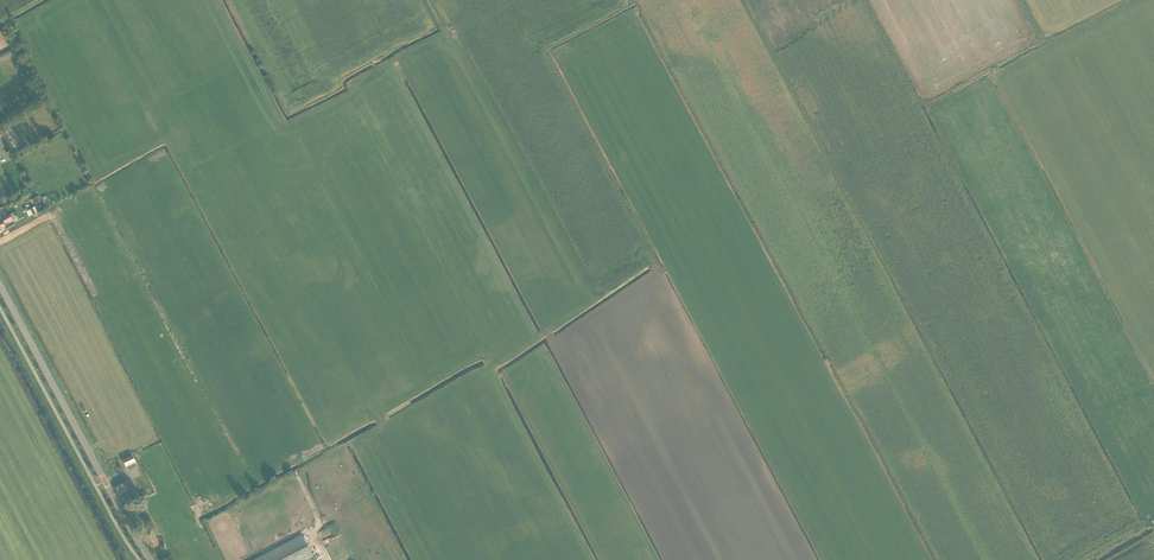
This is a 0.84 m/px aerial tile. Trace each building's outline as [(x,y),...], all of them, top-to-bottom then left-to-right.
[(0,30),(0,50),(9,46),(0,30)] [(41,201),(38,195),(33,198),(36,204),(41,201)] [(5,227),(4,226),(8,224),(7,223),(17,218),(14,213),(10,215),(2,219),(4,223),(3,223),(2,222),(0,222),(0,230),(5,227)] [(136,465),(132,457),(122,462),(126,469),(136,465)] [(127,479),(114,486),(119,495),(122,494),(125,501),(134,496),(130,489),(132,488),(127,479)] [(143,512),(140,505),(134,508),(138,514),(143,512)] [(159,544),(151,529),(142,534),(146,541),(148,544),(149,543),(152,548),(159,544)] [(261,556),(253,559),(307,559),(314,557),(302,534),(261,556)]
